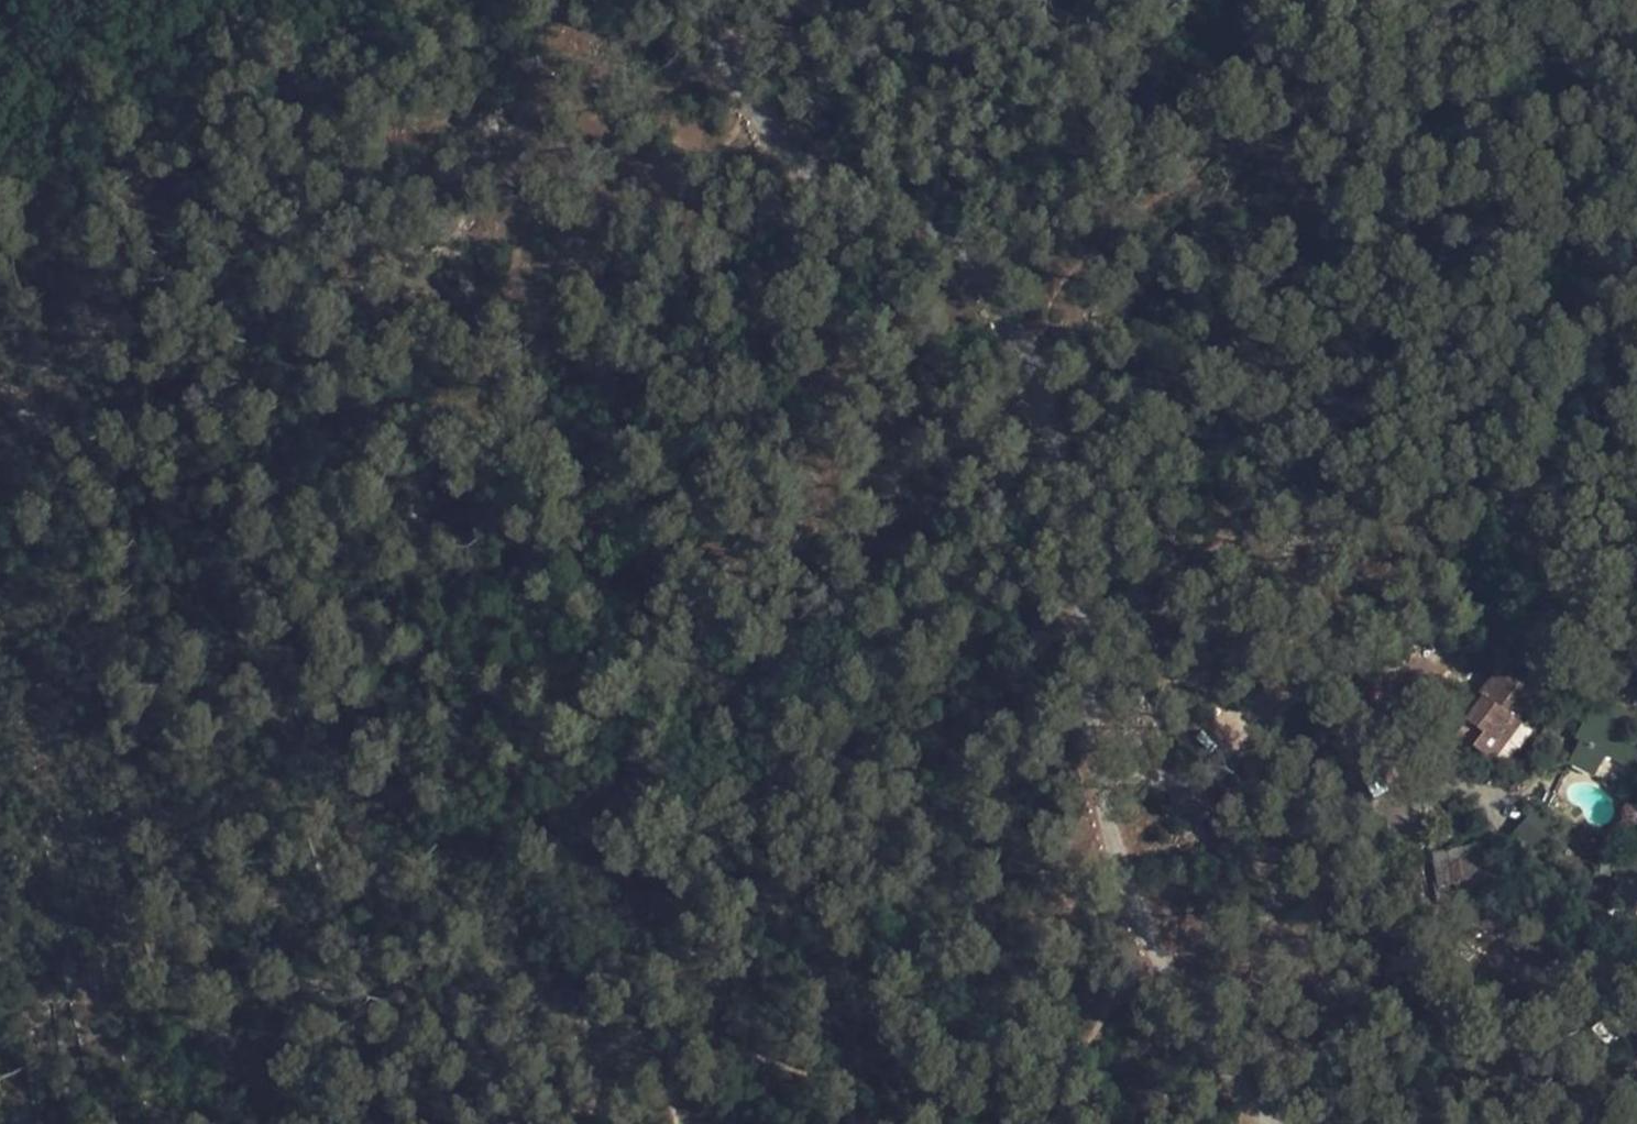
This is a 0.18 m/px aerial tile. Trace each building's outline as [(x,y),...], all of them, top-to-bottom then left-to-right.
[(1493,759),(1521,722),(1515,718),(1538,688),(1503,661),(1480,693),(1483,696),(1466,719),(1482,731),(1472,745),(1492,760),(1493,759)] [(1482,846),(1432,850),(1437,900),(1486,896),(1482,846)]
